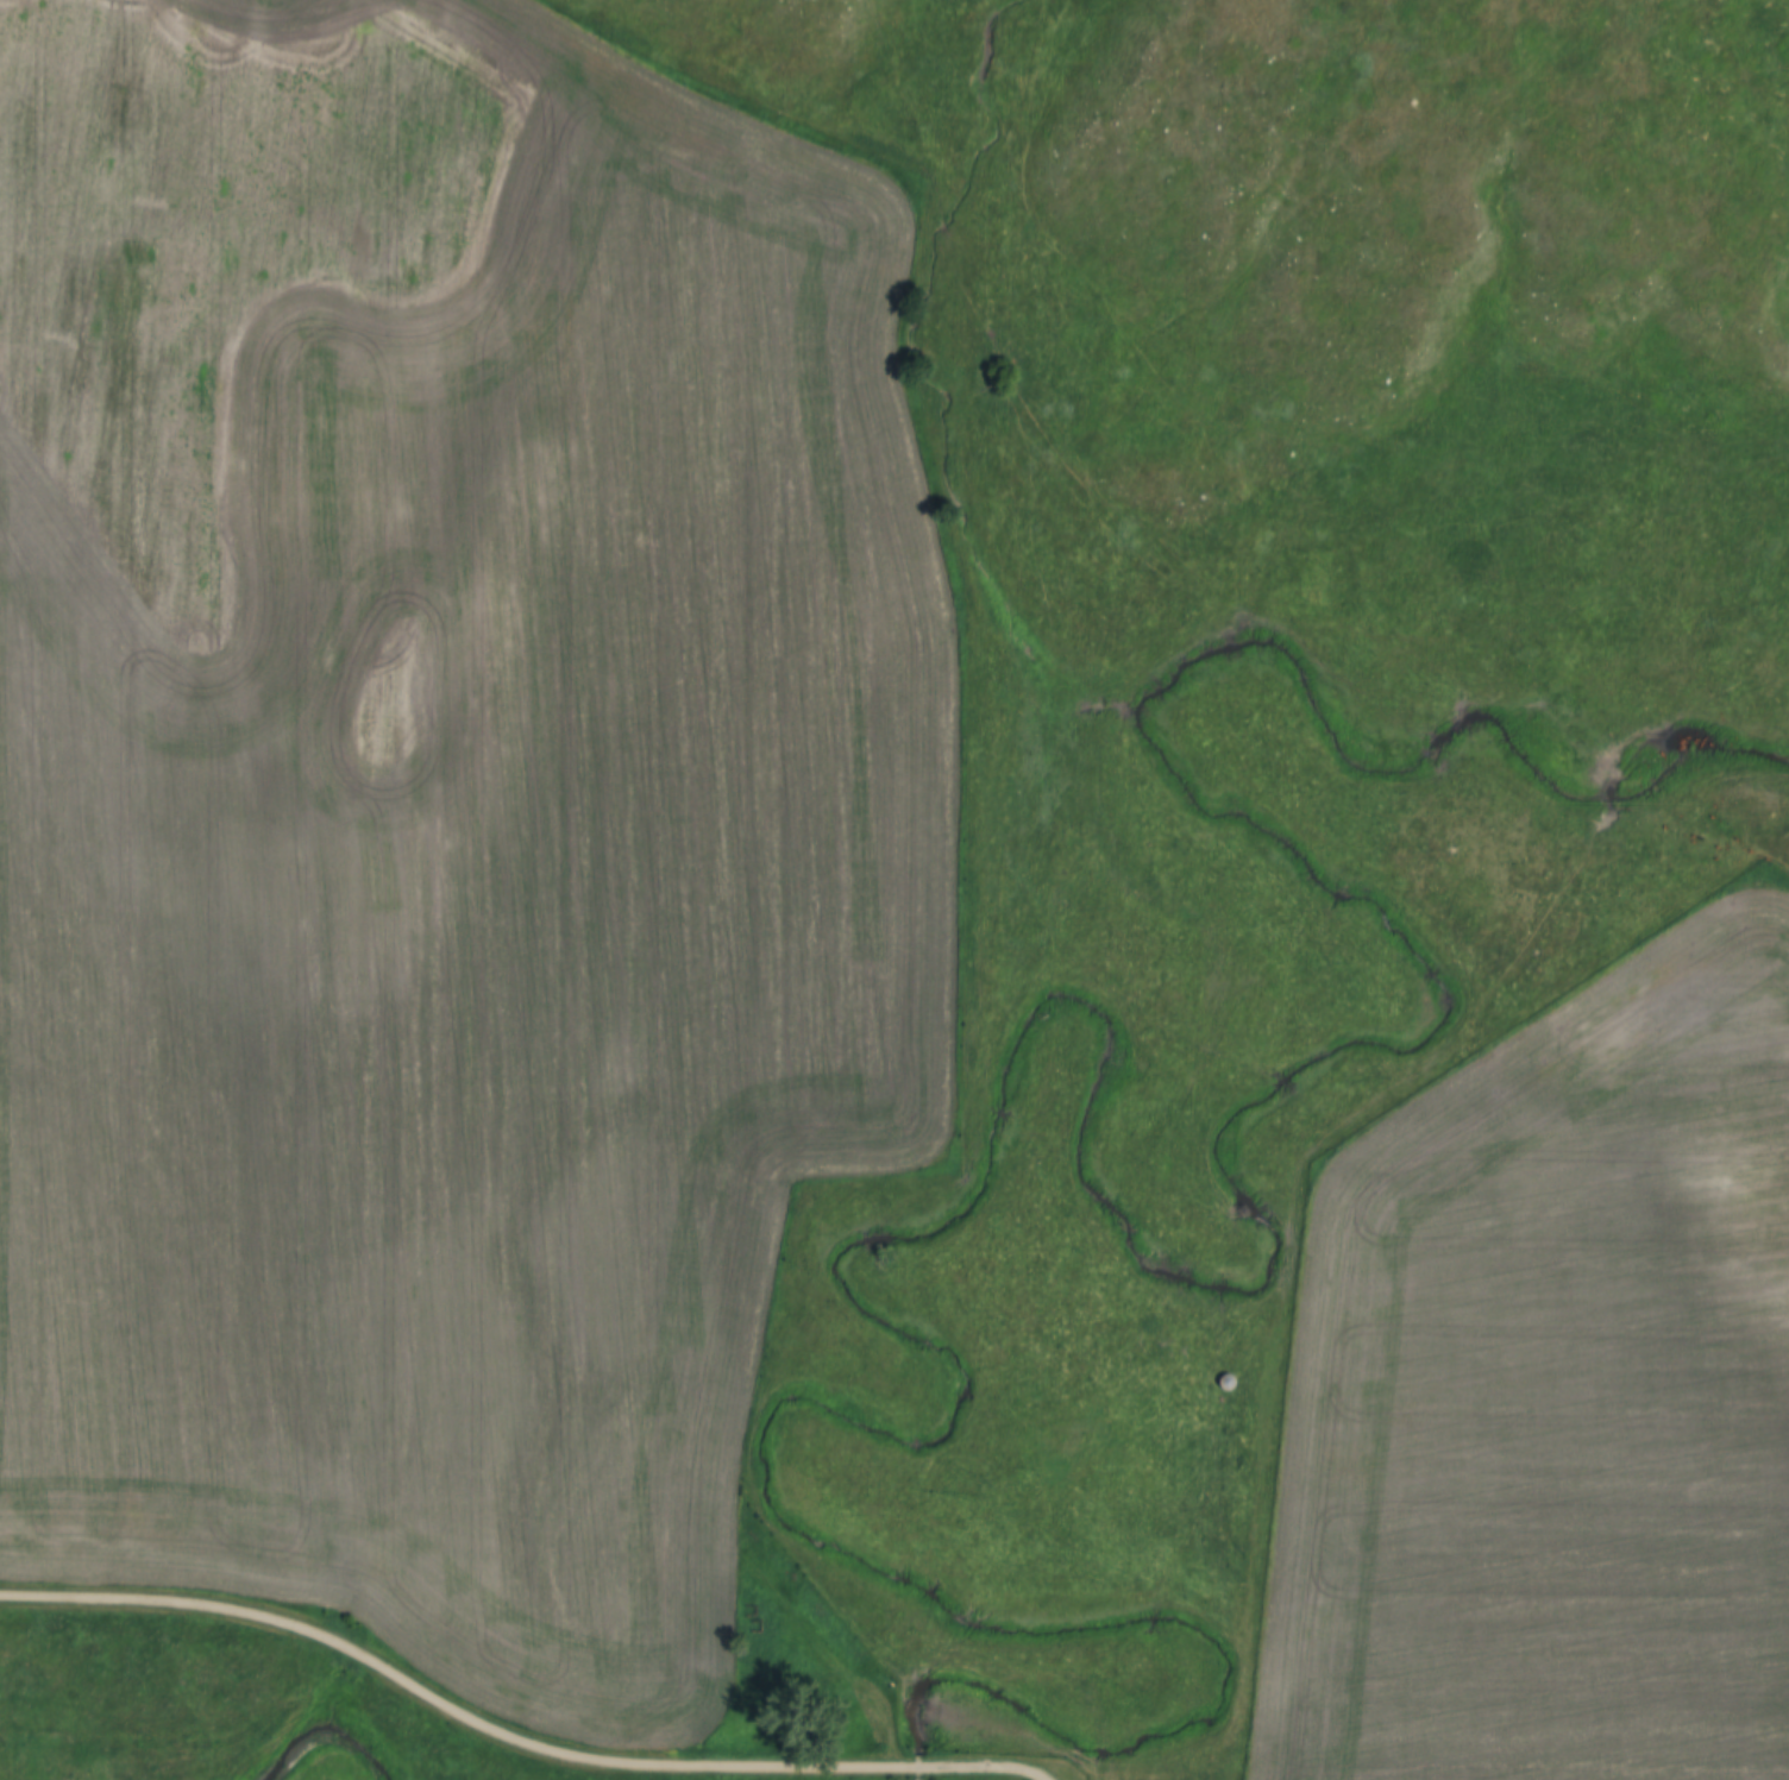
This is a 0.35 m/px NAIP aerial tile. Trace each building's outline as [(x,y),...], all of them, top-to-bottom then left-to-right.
[(1235,1376),(1221,1376),(1222,1391),(1236,1390),(1235,1376)]
